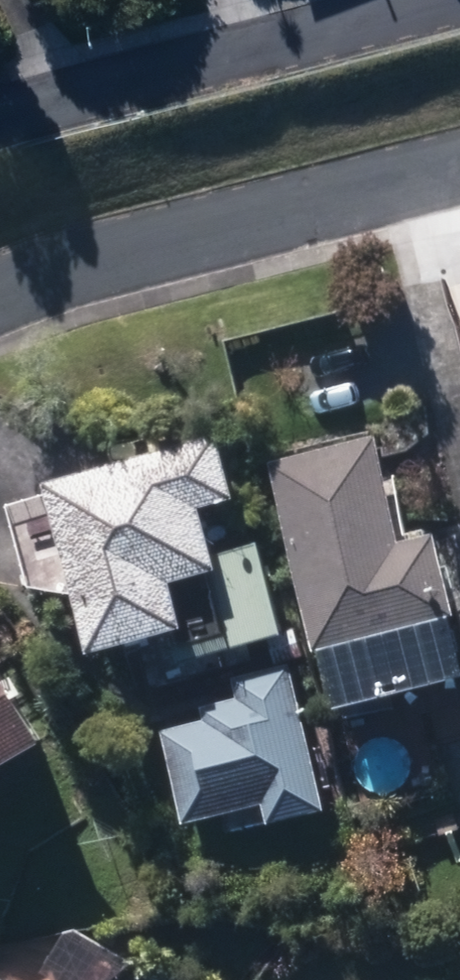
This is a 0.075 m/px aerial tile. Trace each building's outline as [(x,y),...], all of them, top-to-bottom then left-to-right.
[(340,659),(352,709),(459,685),(448,631),(454,630),(435,551),(401,559),(376,449),(270,473),(314,666),(340,659)] [(42,496),(87,671),(167,650),(171,665),(274,639),(251,549),(209,561),(199,520),(234,512),(219,451),(42,496)] [(265,642),(273,671),(302,663),(294,634),(265,642)] [(319,811),(286,672),(232,685),(236,705),(197,714),(200,727),(157,737),(178,826),(257,807),(261,824),(319,811)] [(36,760),(0,690),(0,780),(36,760)] [(132,971),(72,934),(44,979),(121,979),(132,971)]
